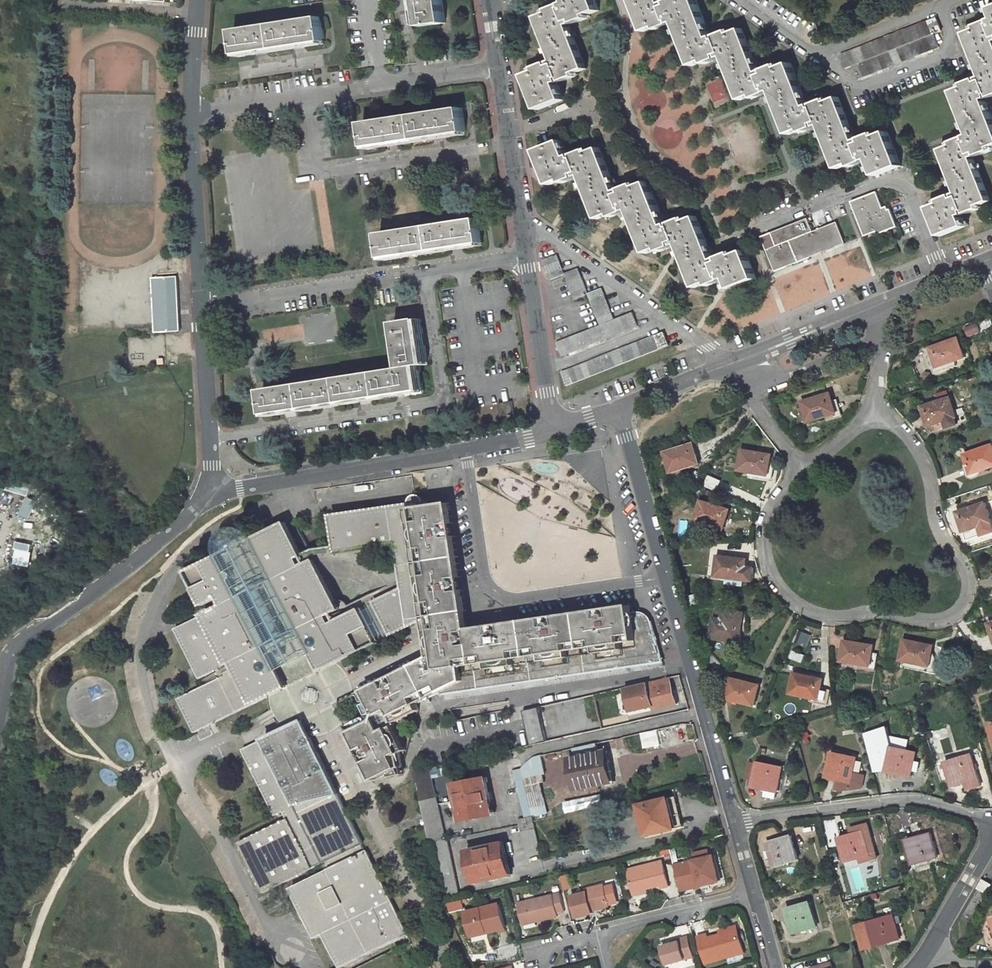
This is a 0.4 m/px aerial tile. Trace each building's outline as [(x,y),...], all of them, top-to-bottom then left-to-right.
[(417,9),(419,9),(422,26),(447,23),(443,0),(416,0),(417,9)] [(557,61),(558,64),(550,68),(548,65),(539,68),(540,71),(528,76),(541,110),(565,100),(558,80),(566,77),(568,80),(578,77),(576,73),(588,68),(570,22),(579,18),(580,21),(589,18),(588,15),(600,10),(596,0),(567,0),(569,6),(565,8),(564,5),(551,10),(552,13),(540,18),(557,61)] [(694,65),(706,60),(707,63),(717,60),(715,56),(724,53),(743,99),(755,95),(756,98),(769,93),(768,89),(773,87),(791,134),(804,130),(805,133),(814,130),(813,126),(822,123),(840,169),(852,165),(853,168),(866,163),(865,160),(870,158),(877,174),(901,165),(888,133),(877,137),(876,134),(866,138),(867,141),(859,145),(841,99),(828,104),(827,101),(814,106),(815,109),(810,110),(792,64),(781,68),(780,66),(771,69),(772,72),(762,76),(744,30),(733,34),(732,31),(718,36),(720,39),(713,41),(697,0),(673,0),(674,3),(665,7),(662,0),(633,0),(646,30),(658,26),(659,29),(672,24),(671,21),(675,19),(694,65)] [(268,51),(294,47),(295,49),(306,47),(305,45),(326,42),(323,17),(235,31),(238,55),(257,53),(257,55),(268,53),(268,51)] [(941,31),(937,18),(930,21),(934,33),(941,31)] [(929,20),(841,54),(846,68),(852,65),(858,79),(939,47),(934,33),(930,21),(929,20)] [(972,136),(973,138),(967,141),(966,138),(953,144),(954,146),(943,151),(961,198),(956,199),(955,196),(937,204),(938,206),(931,209),(942,237),(966,227),(962,215),(967,213),(969,216),(982,211),(980,207),(991,203),(974,156),(983,152),(984,155),(991,152),(991,149),(991,115),(985,98),(990,96),(991,98),(991,24),(991,25),(990,22),(977,27),(978,30),(966,35),(985,81),(975,85),(974,82),(965,86),(966,88),(955,93),(972,136)] [(706,84),(715,106),(730,100),(721,78),(706,84)] [(389,147),(400,146),(400,143),(435,137),(436,140),(447,138),(447,135),(467,132),(463,108),(364,124),(368,148),(388,144),(389,147)] [(679,242),(698,289),(709,285),(710,287),(724,282),(722,279),(727,277),(731,288),(757,278),(746,251),(734,255),(733,253),(724,257),(725,259),(716,262),(698,216),(686,221),(685,219),(672,224),(673,226),(668,228),(650,183),(637,187),(636,185),(628,188),(629,191),(619,194),(601,148),(589,153),(588,150),(570,157),(563,141),(538,151),(552,184),(564,180),(565,183),(574,180),(572,176),(581,173),(600,219),(612,214),(613,217),(625,213),(624,210),(630,208),(649,254),(661,249),(662,252),(672,249),(670,246),(679,242)] [(852,201),(865,236),(877,231),(878,234),(898,227),(891,210),(885,212),(878,192),(852,201)] [(406,259),(417,257),(417,254),(453,248),(453,251),(464,249),(464,246),(484,243),(480,219),(381,234),(385,259),(405,255),(406,259)] [(839,222),(768,249),(776,271),(847,243),(839,222)] [(590,294),(602,324),(558,341),(564,355),(639,325),(634,311),(615,319),(603,287),(589,293),(579,268),(565,273),(558,255),(544,260),(551,280),(566,274),(576,299),(590,294)] [(155,285),(158,333),(183,332),(180,284),(155,285)] [(403,368),(264,389),(268,414),(286,411),(286,414),(298,412),(297,409),(323,405),(324,408),(335,406),(335,404),(361,400),(362,402),(373,400),(372,398),(398,394),(399,396),(409,395),(409,392),(422,390),(418,366),(426,364),(420,319),(395,322),(403,368)] [(969,337),(977,333),(973,325),(965,328),(969,337)] [(670,346),(665,333),(658,336),(662,349),(670,346)] [(568,387),(662,349),(658,336),(657,335),(563,373),(568,387)] [(955,362),(965,358),(959,339),(934,347),(937,357),(934,358),(940,373),(957,367),(955,362)] [(809,421),(838,412),(834,402),(831,403),(828,394),(803,401),(809,421)] [(950,398),(925,405),(929,415),(925,416),(928,426),(931,425),(933,432),(956,423),(954,418),(957,417),(950,398)] [(500,404),(502,417),(515,415),(513,402),(500,404)] [(662,475),(700,462),(697,452),(693,453),(690,444),(655,456),(662,475)] [(991,468),(991,445),(967,453),(970,463),(968,464),(971,475),(991,468)] [(740,468),(769,475),(772,465),(767,464),(770,453),(745,447),(740,468)] [(425,618),(409,508),(429,506),(428,501),(425,501),(425,499),(423,496),(421,495),(417,494),(414,495),(413,497),(411,500),(411,503),(337,513),(342,551),(396,543),(403,587),(374,601),(391,635),(425,618)] [(20,514),(29,517),(36,500),(27,496),(20,514)] [(694,520),(722,529),(726,519),(724,518),(726,509),(701,501),(694,520)] [(469,614),(457,539),(451,502),(429,506),(409,508),(425,618),(428,635),(431,657),(414,665),(429,696),(444,689),(444,693),(480,688),(471,628),(469,614)] [(960,523),(963,532),(968,530),(968,531),(991,523),(985,503),(960,511),(963,521),(960,523)] [(332,514),(337,552),(342,551),(337,513),(332,514)] [(254,536),(311,652),(320,670),(377,642),(360,607),(335,619),(332,612),(340,608),(315,558),(309,562),(288,520),(255,536),(254,536)] [(220,553),(277,669),(311,652),(254,536),(255,536),(254,534),(252,531),(249,529),(244,526),(237,525),(231,526),(228,527),(225,529),(223,531),(219,536),(218,539),(217,542),(217,545),(217,549),(219,554),(220,553)] [(10,563),(27,566),(31,543),(14,540),(10,563)] [(277,669),(220,553),(219,554),(187,569),(204,604),(220,596),(223,603),(175,628),(199,675),(215,668),(220,676),(178,697),(194,731),(211,723),(267,696),(286,687),(277,669)] [(715,578),(752,581),(754,569),(743,567),(744,560),(718,557),(715,578)] [(480,688),(664,662),(652,618),(650,615),(647,612),(642,611),(633,612),(631,604),(471,628),(480,688)] [(715,610),(714,619),(723,620),(724,611),(715,610)] [(712,639),(741,642),(742,632),(745,633),(748,613),(724,611),(723,620),(714,619),(712,639)] [(902,660),(929,665),(931,655),(927,655),(930,644),(905,640),(902,660)] [(840,662),(875,668),(877,654),(869,653),(870,646),(844,641),(840,662)] [(374,781),(404,767),(398,725),(399,724),(398,720),(422,708),(419,702),(429,696),(414,665),(364,690),(375,712),(347,726),(374,781)] [(788,694),(817,700),(819,690),(816,690),(819,679),(793,673),(788,694)] [(282,725),(287,728),(303,720),(305,719),(319,712),(314,701),(316,700),(318,697),(318,694),(317,690),(314,688),(312,687),(310,687),(307,688),(303,679),(286,687),(267,696),(268,700),(269,706),(271,711),(274,716),(279,722),(282,725)] [(725,699),(753,707),(756,697),(753,696),(756,686),(731,679),(725,699)] [(654,711),(676,706),(671,683),(649,689),(648,682),(629,687),(635,712),(654,708),(654,711)] [(524,712),(533,746),(548,743),(539,708),(524,712)] [(303,720),(287,728),(243,750),(275,816),(283,812),(287,819),(239,843),(263,894),(324,863),(364,844),(303,720)] [(641,732),(644,749),(661,745),(658,729),(641,732)] [(893,747),(887,772),(912,778),(917,754),(907,751),(907,750),(893,747)] [(614,781),(607,752),(607,751),(574,758),(580,789),(614,781)] [(834,752),(827,777),(838,780),(836,789),(839,791),(862,789),(865,778),(853,775),(857,759),(848,756),(834,752)] [(982,786),(972,754),(963,758),(963,757),(947,762),(954,786),(967,782),(969,790),(982,786)] [(754,786),(754,787),(766,790),(764,797),(777,799),(783,768),(772,766),(773,765),(759,762),(758,764),(754,786)] [(754,786),(758,764),(751,763),(748,779),(751,779),(749,785),(754,786)] [(404,767),(374,781),(405,774),(404,767)] [(449,894),(461,892),(442,802),(458,799),(453,773),(435,777),(433,767),(416,771),(430,841),(437,839),(449,894)] [(458,792),(465,819),(495,812),(489,785),(458,792)] [(574,801),(576,809),(599,804),(597,795),(581,799),(574,801)] [(649,835),(684,827),(676,797),(642,805),(649,835)] [(523,830),(537,828),(536,820),(522,824),(523,830)] [(846,861),(870,854),(863,831),(839,838),(846,861)] [(930,832),(906,840),(913,864),(938,856),(930,832)] [(800,859),(792,835),(768,842),(776,865),(800,859)] [(328,872),(368,852),(364,844),(324,863),(328,872)] [(473,851),(480,881),(511,874),(504,844),(473,851)] [(697,860),(711,856),(709,850),(695,853),(697,860)] [(408,933),(368,852),(328,872),(291,890),(315,940),(324,935),(341,967),(408,933)] [(682,891),(722,881),(715,856),(711,856),(697,860),(676,865),(682,891)] [(664,861),(629,869),(635,891),(649,888),(663,884),(664,887),(671,886),(664,861)] [(979,888),(988,893),(991,884),(991,883),(985,879),(979,888)] [(590,891),(573,895),(580,916),(595,912),(595,911),(612,907),(606,887),(590,891)] [(563,893),(520,904),(525,921),(540,917),(541,921),(560,916),(560,913),(568,911),(563,893)] [(819,926),(812,901),(788,908),(795,933),(819,926)] [(489,933),(508,929),(502,904),(468,912),(474,934),(488,931),(489,933)] [(901,937),(893,913),(870,920),(872,928),(877,944),(901,937)] [(872,928),(870,920),(857,925),(864,948),(871,946),(866,930),(872,928)] [(724,935),(740,930),(739,926),(723,931),(724,935)] [(877,944),(872,928),(866,930),(871,946),(877,944)] [(740,930),(724,935),(711,939),(709,935),(701,937),(709,964),(747,953),(740,930)] [(669,965),(696,958),(691,937),(683,940),(683,942),(664,947),(669,965)]
